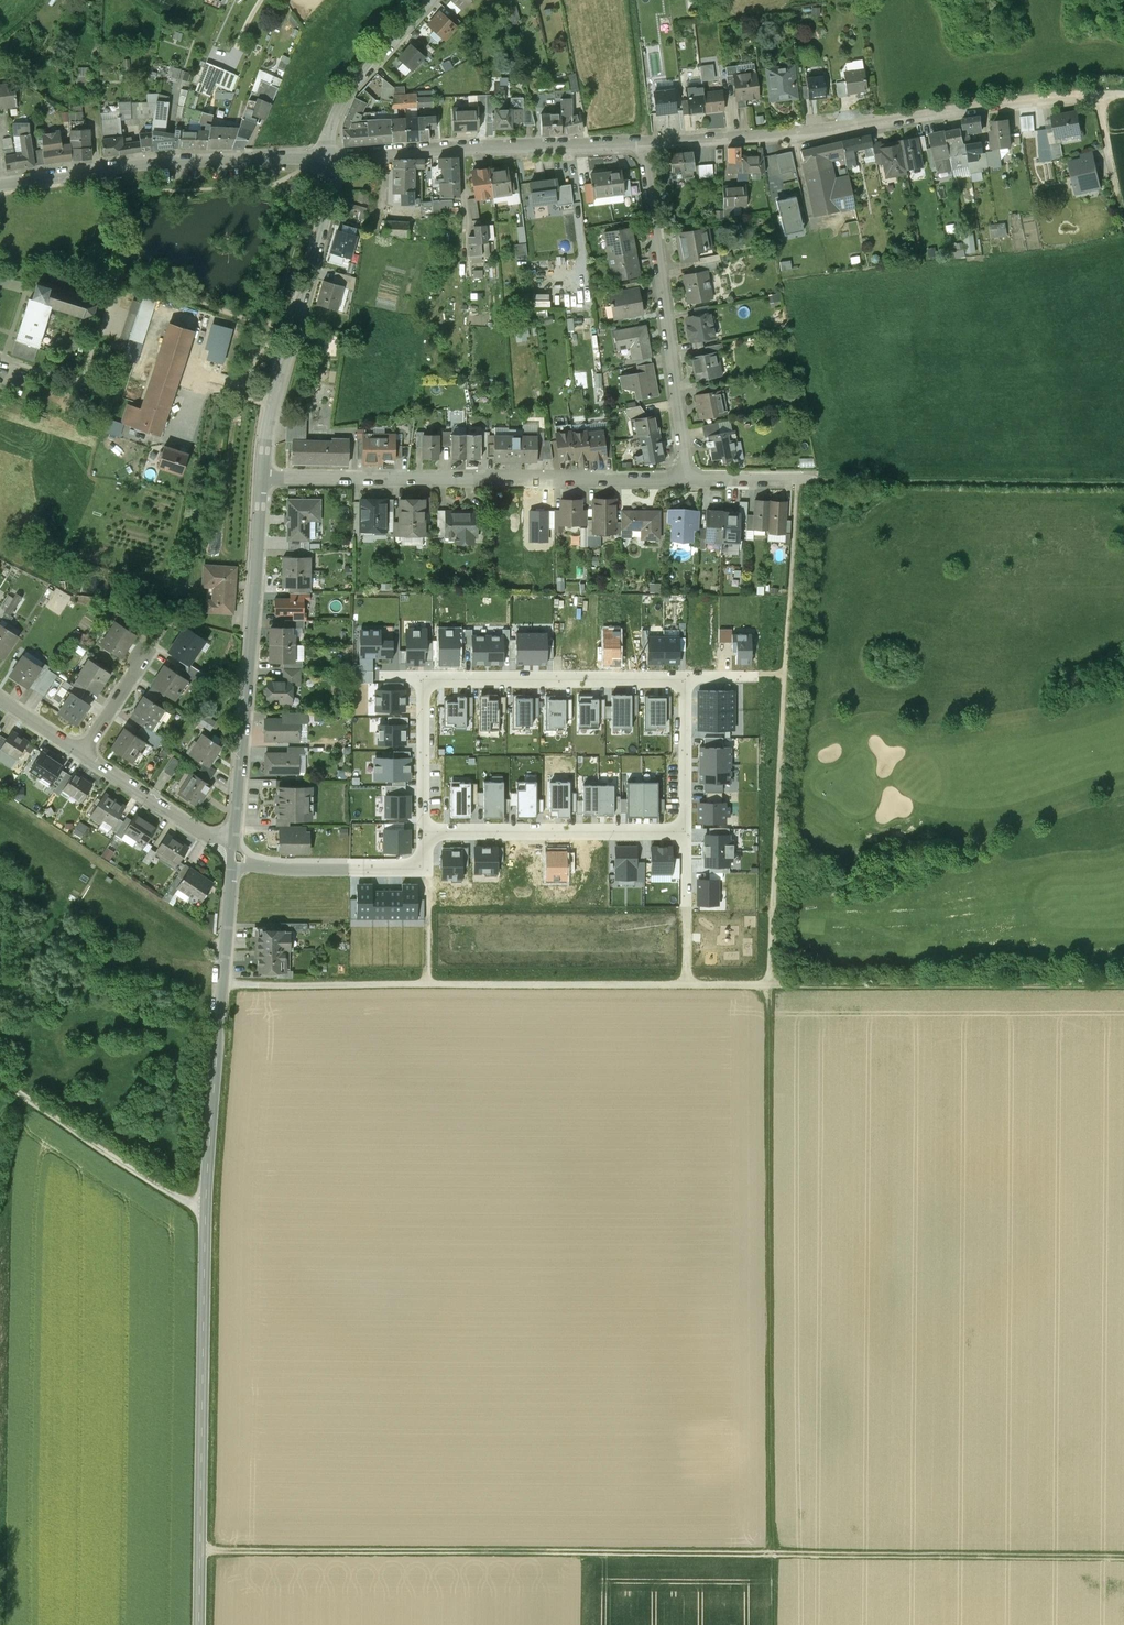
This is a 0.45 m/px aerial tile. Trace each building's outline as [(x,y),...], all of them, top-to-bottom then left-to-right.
[(462,8),(470,0),(453,0),(462,8)] [(439,12),(428,25),(444,40),(456,27),(449,20),(439,12)] [(453,15),(449,20),(456,27),(458,29),(463,23),(453,15)] [(670,15),(659,16),(660,29),(670,28),(670,15)] [(410,45),(398,58),(412,70),(423,58),(424,57),(418,51),(410,45)] [(422,46),(418,51),(424,57),(423,58),(425,60),(431,54),(422,46)] [(197,92),(209,97),(214,85),(220,68),(208,64),(197,92)] [(712,65),(700,67),(701,80),(714,79),(712,65)] [(725,67),(727,83),(734,82),(737,108),(746,107),(745,101),(747,99),(758,98),(754,70),(754,69),(754,70),(752,68),(746,69),(744,71),(744,73),(737,74),(736,65),(725,67)] [(169,66),(168,75),(189,79),(191,70),(169,66)] [(792,67),(768,69),(772,100),(796,97),(792,67)] [(220,68),(214,85),(227,90),(234,73),(220,68)] [(845,82),(846,93),(867,90),(864,69),(847,72),(849,82),(845,82)] [(576,74),(567,76),(571,93),(580,91),(576,74)] [(823,74),(806,77),(807,85),(809,99),(826,96),(823,74)] [(380,101),(392,102),(393,95),(394,87),(383,78),(380,101)] [(273,85),(278,88),(281,81),(276,79),(273,85)] [(239,128),(232,148),(243,148),(255,121),(251,120),(250,119),(252,114),(265,120),(271,104),(264,103),(272,85),(260,80),(256,92),(254,93),(251,92),(245,109),(239,128)] [(847,96),(846,93),(845,82),(836,84),(838,98),(847,96)] [(264,103),(271,104),(278,88),(273,85),(272,85),(264,103)] [(809,99),(807,85),(800,86),(802,99),(809,99)] [(185,102),(188,93),(189,88),(180,86),(178,100),(185,102)] [(687,87),(688,100),(690,114),(705,112),(703,93),(702,87),(695,88),(695,86),(687,87)] [(344,145),(392,141),(391,119),(377,119),(359,120),(361,114),(365,103),(367,104),(371,96),(363,89),(355,98),(344,123),(343,129),(344,145)] [(2,105),(3,113),(9,112),(7,106),(17,104),(14,90),(1,93),(0,90),(0,106),(2,105)] [(673,90),(654,92),(656,114),(676,112),(673,90)] [(561,108),(560,98),(556,98),(554,91),(543,92),(544,99),(543,99),(543,108),(561,108)] [(722,91),(703,93),(705,112),(724,110),(722,91)] [(395,95),(393,95),(394,108),(405,108),(404,95),(399,95),(399,92),(395,93),(395,95)] [(404,95),(405,108),(417,107),(416,98),(421,98),(421,94),(404,95)] [(453,131),(479,130),(479,113),(479,108),(477,108),(477,95),(468,96),(468,108),(452,109),(453,131)] [(479,108),(479,113),(486,113),(486,95),(477,95),(477,108),(479,108)] [(416,98),(417,107),(433,106),(432,97),(421,98),(416,98)] [(495,120),(495,128),(511,128),(511,124),(518,124),(518,122),(524,122),(523,106),(523,99),(524,99),(524,98),(523,98),(523,97),(511,98),(511,109),(495,110),(495,113),(495,120)] [(561,114),(561,124),(581,119),(580,113),(572,115),(571,98),(560,98),(561,108),(561,114)] [(157,102),(155,108),(167,109),(168,102),(157,100),(157,102)] [(683,114),(690,114),(688,100),(681,101),(683,114)] [(155,108),(157,102),(131,103),(131,118),(153,117),(153,116),(155,108)] [(530,106),(523,106),(524,122),(524,125),(535,125),(530,106)] [(201,111),(184,107),(183,117),(199,122),(201,111)] [(152,131),(164,133),(167,109),(155,108),(153,116),(153,117),(152,131)] [(213,114),(201,111),(199,122),(210,124),(213,114)] [(70,121),(82,121),(82,112),(73,112),(70,113),(70,121)] [(1055,128),(1057,135),(1059,135),(1062,134),(1063,136),(1080,132),(1077,112),(1053,117),(1055,128)] [(1037,113),(1020,114),(1022,133),(1032,132),(1033,136),(1039,135),(1039,130),(1037,113)] [(542,135),(562,134),(561,124),(561,114),(541,115),(542,135)] [(968,128),(969,133),(981,131),(980,125),(982,125),(980,115),(963,118),(964,127),(968,127),(968,128)] [(429,139),(428,128),(427,117),(418,118),(419,140),(429,139)] [(427,117),(428,128),(436,128),(435,117),(427,117)] [(392,141),(407,140),(405,118),(391,119),(392,141)] [(407,140),(419,140),(418,118),(405,118),(407,140)] [(561,124),(562,134),(564,134),(564,135),(584,130),(581,119),(561,124)] [(995,130),(991,131),(993,148),(1011,146),(1009,120),(994,122),(995,130)] [(71,130),(83,129),(82,121),(70,121),(71,130)] [(124,153),(141,151),(140,139),(122,141),(120,121),(100,122),(103,156),(124,153)] [(21,135),(29,135),(29,133),(28,122),(21,123),(18,123),(14,123),(14,136),(21,135)] [(172,137),(179,139),(181,129),(181,127),(175,126),(172,137)] [(206,148),(232,148),(239,128),(210,126),(206,148)] [(946,132),(948,145),(964,142),(967,144),(971,143),(969,133),(968,128),(946,132)] [(1046,129),(1049,145),(1061,143),(1059,135),(1057,135),(1055,128),(1046,129)] [(71,148),(90,147),(89,129),(83,129),(71,130),(71,142),(71,148)] [(195,147),(198,131),(187,130),(181,129),(179,139),(178,147),(195,147)] [(1039,130),(1039,135),(1040,143),(1040,149),(1050,148),(1049,145),(1046,129),(1039,130)] [(43,152),(45,164),(72,159),(71,148),(71,142),(61,144),(59,130),(42,133),(42,143),(43,152)] [(162,148),(163,140),(164,133),(152,131),(151,133),(154,149),(162,148)] [(206,148),(208,131),(198,131),(195,147),(206,148)] [(938,167),(939,172),(953,169),(951,161),(950,152),(948,145),(946,132),(931,134),(934,147),(938,167)] [(154,149),(151,133),(139,133),(140,139),(141,151),(150,150),(154,149)] [(22,153),(14,155),(16,168),(33,166),(32,154),(29,135),(21,135),(22,153)] [(870,136),(841,142),(845,159),(854,156),(853,149),(865,147),(872,145),(870,136)] [(918,137),(921,152),(928,150),(927,149),(925,136),(918,137)] [(162,148),(178,147),(179,139),(172,137),(172,139),(163,140),(162,148)] [(902,140),(902,141),(907,169),(924,166),(921,152),(918,137),(902,140)] [(1027,150),(1040,149),(1040,143),(1029,144),(1028,137),(1022,138),(1023,151),(1027,150)] [(4,150),(13,149),(11,138),(3,139),(4,150)] [(1022,145),(1022,138),(1011,139),(1011,146),(1022,145)] [(902,141),(881,145),(882,148),(881,149),(883,163),(886,177),(908,173),(907,169),(902,141)] [(814,148),(817,158),(827,156),(842,152),(840,142),(814,148)] [(964,142),(948,145),(951,155),(968,152),(967,145),(967,144),(964,142)] [(968,152),(968,154),(978,153),(983,152),(982,143),(967,145),(968,152)] [(1063,157),(1061,143),(1049,145),(1050,148),(1052,160),(1063,157)] [(881,144),(872,146),(874,155),(876,164),(883,163),(881,149),(882,148),(881,145),(881,144)] [(872,146),(872,145),(865,147),(867,159),(870,158),(869,156),(874,155),(872,146)] [(90,158),(90,147),(71,148),(72,159),(90,158)] [(740,147),(728,148),(729,165),(740,164),(740,157),(740,147)] [(934,147),(927,149),(928,150),(931,168),(938,167),(934,147)] [(814,148),(801,151),(803,162),(817,158),(814,148)] [(999,148),(993,148),(993,153),(987,154),(988,166),(993,165),(993,168),(1001,167),(999,148)] [(1052,160),(1050,148),(1040,149),(1040,154),(1041,162),(1052,160)] [(714,150),(702,151),(704,167),(714,167),(714,150)] [(789,152),(776,155),(780,174),(796,171),(792,151),(789,152)] [(32,154),(33,166),(45,164),(43,152),(32,154)] [(693,152),(682,153),(684,171),(690,170),(695,169),(693,152)] [(953,169),(954,169),(954,166),(960,164),(961,168),(970,166),(968,152),(951,155),(953,169)] [(970,161),(971,172),(982,170),(982,166),(988,166),(987,154),(984,154),(983,152),(978,153),(979,160),(970,161)] [(14,155),(14,153),(4,154),(7,169),(16,168),(14,155)] [(682,153),(671,154),(673,164),(674,172),(672,172),(672,180),(686,178),(685,177),(684,172),(684,171),(682,153)] [(978,153),(968,154),(970,161),(979,160),(978,153)] [(830,167),(827,156),(817,158),(803,162),(808,183),(806,183),(806,184),(811,203),(814,216),(838,211),(832,179),(829,167),(830,167)] [(444,168),(458,167),(457,157),(437,158),(438,164),(434,167),(431,168),(431,179),(435,179),(444,178),(444,168)] [(740,157),(740,164),(741,164),(742,168),(742,174),(765,172),(763,157),(740,157)] [(855,157),(844,160),(846,167),(856,165),(855,157)] [(422,159),(394,159),(394,169),(413,168),(422,168),(422,159)] [(1092,159),(1071,163),(1078,192),(1098,188),(1092,159)] [(674,172),(673,164),(659,165),(661,184),(673,183),(672,180),(672,172),(674,172)] [(459,182),(458,167),(444,168),(444,178),(435,179),(436,184),(440,184),(459,182)] [(413,168),(394,169),(393,193),(401,193),(401,204),(406,204),(415,204),(413,168)] [(493,196),(489,170),(489,168),(472,171),(473,178),(472,178),(475,198),(493,196)] [(495,169),(489,170),(493,196),(511,194),(508,174),(507,168),(496,170),(495,169)] [(606,173),(609,195),(623,193),(624,193),(623,181),(622,171),(606,173)] [(508,174),(511,194),(519,193),(517,173),(508,174)] [(594,197),(609,195),(606,173),(590,175),(591,184),(593,197),(594,197)] [(691,176),(685,177),(686,178),(688,191),(693,190),(693,188),(696,187),(694,175),(691,176)] [(848,175),(832,179),(838,211),(855,207),(848,175)] [(556,179),(529,183),(532,206),(556,203),(555,190),(558,190),(557,186),(556,179)] [(623,181),(624,193),(623,193),(624,197),(631,196),(629,180),(623,181)] [(460,197),(459,182),(440,184),(441,197),(460,197)] [(570,184),(557,186),(558,190),(555,190),(556,203),(556,206),(573,204),(570,184)] [(594,197),(593,197),(591,184),(585,185),(587,201),(595,200),(594,197)] [(723,185),(723,206),(734,205),(746,205),(746,185),(723,185)] [(361,192),(359,201),(366,203),(368,193),(361,192)] [(777,215),(781,233),(783,232),(793,230),(793,226),(802,224),(795,196),(776,201),(779,214),(777,215)] [(475,198),(467,199),(470,218),(478,217),(475,198)] [(433,208),(432,200),(424,200),(424,208),(433,208)] [(452,200),(432,200),(433,208),(433,215),(440,214),(440,208),(452,208),(452,200)] [(417,204),(415,204),(406,204),(405,221),(410,221),(412,222),(412,223),(416,223),(417,204)] [(723,206),(723,219),(734,217),(734,205),(723,206)] [(410,221),(405,221),(386,221),(385,235),(409,236),(410,227),(410,221)] [(992,236),(1002,235),(1000,222),(990,223),(992,236)] [(338,230),(332,252),(350,257),(358,228),(343,224),(341,230),(338,230)] [(793,230),(783,232),(784,235),(803,231),(802,224),(793,226),(793,230)] [(484,225),(474,225),(475,243),(480,243),(486,243),(484,225)] [(523,225),(516,226),(518,243),(525,242),(523,225)] [(608,256),(634,251),(630,228),(604,232),(608,256)] [(677,234),(681,262),(693,260),(714,256),(709,228),(677,234)] [(975,233),(964,233),(964,241),(955,241),(956,255),(976,254),(975,233)] [(514,244),(515,256),(527,254),(525,242),(514,244)] [(634,251),(608,256),(611,267),(614,266),(616,280),(639,275),(634,251)] [(719,255),(714,256),(693,260),(695,266),(718,262),(720,261),(719,255)] [(719,269),(718,262),(695,266),(696,273),(707,271),(707,272),(719,269)] [(683,275),(688,303),(712,298),(707,272),(707,271),(696,273),(683,275)] [(336,284),(344,286),(354,289),(356,277),(340,273),(336,284)] [(96,304),(89,297),(91,288),(52,277),(49,285),(48,287),(37,284),(33,297),(34,297),(33,301),(51,307),(83,317),(93,315),(96,304)] [(324,280),(317,303),(337,309),(344,286),(336,284),(324,280)] [(627,290),(638,288),(643,287),(642,281),(625,284),(627,290)] [(612,305),(614,319),(643,313),(638,288),(627,290),(610,293),(611,302),(610,303),(610,306),(612,305)] [(533,293),(533,305),(549,305),(549,293),(533,293)] [(139,342),(153,301),(143,297),(137,314),(129,339),(139,342)] [(51,307),(33,301),(29,300),(22,320),(45,327),(51,307)] [(695,316),(710,313),(708,306),(693,308),(695,316)] [(129,341),(129,339),(137,314),(130,312),(122,339),(129,341)] [(690,336),(691,341),(714,337),(712,324),(714,321),(713,316),(710,315),(710,313),(695,316),(687,318),(688,327),(686,328),(688,336),(690,336)] [(45,327),(22,320),(16,340),(38,347),(45,327)] [(159,436),(193,330),(169,322),(147,390),(145,389),(144,392),(146,393),(141,408),(135,428),(159,436)] [(231,329),(217,325),(206,364),(221,368),(231,329)] [(644,326),(613,332),(616,346),(629,343),(632,360),(635,360),(650,357),(644,326)] [(38,347),(16,340),(12,354),(34,361),(38,347)] [(706,355),(715,353),(723,352),(721,343),(704,347),(706,355)] [(691,358),(695,381),(719,376),(715,353),(706,355),(691,358)] [(651,363),(650,357),(635,360),(636,366),(651,363)] [(638,372),(653,370),(652,363),(651,363),(636,366),(637,371),(638,370),(638,372)] [(637,399),(658,395),(653,370),(638,372),(620,376),(622,387),(635,385),(637,399)] [(695,388),(696,396),(713,392),(712,384),(695,388)] [(696,396),(701,418),(723,414),(719,391),(713,392),(696,396)] [(135,428),(141,408),(127,404),(121,423),(123,424),(135,428)] [(640,405),(625,408),(626,415),(641,412),(640,405)] [(659,433),(655,415),(634,419),(637,437),(639,437),(659,433)] [(294,416),(294,441),(306,441),(306,416),(294,416)] [(118,437),(123,424),(121,423),(110,419),(105,432),(118,437)] [(707,437),(707,436),(719,434),(717,423),(702,426),(704,438),(707,437)] [(559,459),(574,458),(571,433),(571,431),(570,424),(555,426),(555,433),(556,433),(559,459)] [(425,431),(424,431),(423,446),(423,458),(438,458),(438,445),(439,431),(437,431),(437,434),(425,434),(425,431)] [(452,431),(451,446),(451,458),(465,458),(466,434),(452,434),(452,431)] [(586,431),(571,433),(574,458),(590,457),(587,433),(586,431)] [(602,431),(587,433),(590,457),(590,459),(605,457),(603,443),(602,431)] [(719,434),(707,436),(707,437),(708,441),(708,442),(707,442),(706,442),(706,443),(706,444),(706,445),(706,446),(707,446),(707,447),(708,447),(709,447),(712,460),(721,459),(722,463),(734,460),(734,461),(737,461),(736,454),(734,455),(731,443),(737,442),(735,431),(719,434)] [(522,437),(522,461),(537,461),(537,443),(537,432),(522,432),(522,437)] [(659,433),(639,437),(643,456),(643,457),(644,464),(664,461),(663,453),(662,453),(659,433)] [(363,459),(363,463),(379,463),(379,457),(394,457),(394,440),(394,434),(374,434),(374,438),(363,438),(363,459)] [(480,434),(466,434),(465,458),(481,458),(481,446),(481,434),(480,434)] [(500,463),(507,463),(508,437),(494,436),(493,444),(493,457),(493,460),(500,461),(500,463)] [(515,461),(522,461),(522,437),(508,437),(507,463),(515,463),(515,461)] [(293,464),(349,463),(349,439),(333,439),(333,441),(306,441),(294,441),(293,441),(293,464)] [(610,442),(603,443),(605,457),(605,458),(612,457),(610,442)] [(543,445),(543,459),(552,459),(550,446),(543,445)] [(188,454),(164,446),(157,467),(182,475),(188,454)] [(288,498),(287,539),(304,540),(309,540),(309,516),(320,516),(320,499),(288,498)] [(386,499),(360,499),(360,531),(386,531),(386,511),(386,499)] [(423,499),(400,499),(400,522),(400,532),(401,532),(422,532),(424,532),(424,527),(424,510),(424,499),(423,499)] [(581,500),(560,500),(560,511),(560,524),(561,524),(572,524),(572,521),(580,521),(580,524),(581,524),(581,510),(581,500)] [(615,500),(594,500),(594,519),(594,530),(595,530),(614,530),(615,530),(615,522),(615,500)] [(739,501),(739,512),(740,512),(740,521),(747,521),(747,515),(748,501),(739,501)] [(770,502),(755,501),(754,515),(753,527),(754,527),(768,528),(770,502)] [(785,503),(770,502),(768,528),(768,532),(784,532),(784,520),(785,503)] [(476,512),(476,525),(485,525),(485,510),(476,510),(476,512)] [(547,528),(547,511),(529,510),(529,541),(547,541),(547,528)] [(723,511),(706,510),(705,529),(704,541),(705,541),(721,542),(723,511)] [(446,534),(446,512),(446,511),(437,511),(437,534),(446,534)] [(621,529),(632,529),(632,512),(621,511),(621,522),(621,529)] [(659,511),(632,511),(632,512),(632,529),(644,529),(644,539),(659,539),(659,511)] [(679,511),(674,515),(674,523),(674,527),(677,530),(677,537),(679,539),(689,540),(692,537),(692,529),(693,516),(689,511),(679,511)] [(739,512),(723,511),(721,542),(727,543),(727,545),(739,545),(740,521),(740,512),(739,512)] [(446,512),(446,534),(446,537),(455,537),(455,543),(473,543),(473,536),(476,536),(476,525),(476,512),(446,512)] [(753,527),(754,515),(747,515),(747,521),(746,531),(754,531),(754,527),(753,527)] [(400,532),(400,522),(393,522),(393,535),(401,535),(401,532),(400,532)] [(424,527),(424,532),(422,532),(422,535),(430,535),(430,527),(424,527)] [(304,540),(287,539),(287,550),(298,550),(304,550),(304,540)] [(283,556),(283,571),(310,571),(310,557),(298,557),(283,556)] [(232,613),(235,569),(205,567),(203,587),(214,588),(213,602),(208,602),(207,611),(232,613)] [(283,571),(283,586),(290,586),(310,586),(310,571),(283,571)] [(54,592),(49,588),(41,600),(47,603),(54,592)] [(11,616),(23,597),(17,594),(8,608),(2,604),(0,606),(0,609),(5,612),(11,616)] [(275,605),(275,614),(293,614),(304,614),(304,613),(304,600),(304,599),(290,599),(274,599),(274,600),(274,604),(274,605),(275,605)] [(0,620),(0,627),(4,630),(6,628),(13,617),(11,616),(5,612),(0,620)] [(116,621),(124,626),(128,619),(117,612),(112,619),(116,621)] [(124,626),(116,621),(101,644),(120,657),(136,634),(124,626)] [(151,621),(145,631),(150,635),(157,625),(151,621)] [(18,635),(6,628),(4,630),(0,627),(0,655),(3,657),(18,635)] [(161,628),(154,638),(159,641),(166,631),(161,628)] [(187,640),(199,648),(205,641),(185,628),(181,633),(189,639),(187,640)] [(270,644),(294,644),(294,635),(291,635),(291,628),(285,628),(270,628),(270,644)] [(359,629),(359,663),(370,663),(370,658),(393,658),(393,640),(381,640),(381,629),(359,629)] [(424,664),(424,660),(423,649),(426,649),(426,640),(426,629),(406,629),(406,650),(406,663),(406,664),(424,664)] [(731,642),(731,634),(731,629),(718,629),(718,642),(731,642)] [(71,638),(80,644),(85,637),(76,630),(71,638)] [(450,664),(458,664),(457,630),(439,631),(439,662),(450,662),(450,664)] [(516,632),(516,639),(516,659),(516,663),(524,663),(524,661),(531,661),(531,632),(516,632)] [(547,633),(531,632),(531,661),(538,661),(538,663),(546,663),(546,659),(547,639),(547,633)] [(189,639),(181,633),(169,651),(189,664),(199,648),(187,640),(189,639)] [(751,663),(751,634),(731,634),(731,642),(731,651),(736,651),(736,663),(751,663)] [(487,636),(472,635),(472,646),(472,664),(487,664),(487,636)] [(502,636),(487,636),(487,664),(502,664),(502,646),(502,636)] [(663,637),(648,637),(648,663),(663,663),(663,637)] [(679,637),(663,637),(663,663),(679,663),(679,637)] [(424,660),(432,660),(432,640),(426,640),(426,649),(423,649),(424,660)] [(270,644),(270,661),(284,661),(294,661),(294,660),(294,644),(270,644)] [(40,667),(23,656),(10,675),(28,687),(28,685),(36,674),(40,667)] [(110,674),(88,659),(79,673),(80,674),(76,680),(87,688),(95,693),(102,682),(104,683),(110,674)] [(294,660),(294,661),(284,661),(284,669),(300,669),(302,669),(302,661),(294,660)] [(178,673),(165,665),(152,685),(162,692),(174,700),(187,680),(188,679),(178,673)] [(191,665),(187,671),(198,679),(203,673),(191,665)] [(178,673),(188,679),(187,680),(200,688),(204,683),(198,679),(187,671),(182,668),(178,673)] [(300,669),(284,669),(284,681),(292,681),(292,684),(300,684),(300,669)] [(48,670),(42,678),(35,689),(44,696),(57,676),(48,670)] [(42,678),(36,674),(28,685),(35,689),(42,678)] [(87,688),(76,680),(73,686),(84,693),(87,688)] [(267,695),(267,703),(291,703),(292,684),(292,681),(284,681),(267,681),(267,687),(266,687),(264,689),(264,693),(266,695),(267,695)] [(152,685),(148,691),(158,698),(159,698),(162,692),(152,685)] [(71,694),(71,693),(80,699),(84,693),(73,686),(69,692),(71,694)] [(404,690),(403,690),(383,690),(375,690),(375,696),(374,695),(374,705),(376,705),(376,710),(404,710),(404,703),(405,703),(405,696),(404,696),(404,690)] [(697,690),(697,710),(734,710),(734,690),(697,690)] [(145,696),(155,703),(158,698),(148,691),(145,696)] [(80,699),(71,693),(71,694),(59,712),(76,724),(85,709),(86,710),(90,705),(80,699)] [(532,717),(532,697),(522,697),(522,694),(512,694),(512,728),(522,728),(522,725),(532,725),(532,717)] [(631,715),(631,697),(631,694),(611,694),(611,705),(611,718),(611,727),(621,727),(621,730),(631,730),(631,715)] [(145,696),(144,695),(131,716),(143,724),(151,729),(151,728),(155,731),(162,720),(159,717),(164,709),(155,703),(145,696)] [(565,719),(565,699),(555,699),(555,695),(545,695),(545,730),(556,730),(556,726),(565,726),(565,719)] [(598,718),(598,699),(591,699),(591,695),(578,695),(578,725),(586,725),(586,728),(598,728),(598,718)] [(664,718),(664,698),(654,698),(654,695),(644,695),(644,730),(655,730),(655,726),(664,726),(664,718)] [(466,716),(466,696),(457,697),(457,701),(452,701),(452,699),(444,699),(444,726),(453,726),(453,730),(466,729),(466,716)] [(496,713),(496,697),(496,696),(478,696),(478,730),(496,730),(496,713)] [(506,713),(506,697),(496,697),(496,713),(506,713)] [(203,713),(207,716),(211,710),(207,707),(203,713)] [(734,710),(697,710),(696,732),(734,732),(734,710)] [(197,722),(210,731),(216,722),(207,716),(203,713),(197,722)] [(288,713),(288,719),(298,719),(298,723),(308,723),(308,713),(288,713)] [(265,733),(265,740),(298,740),(298,723),(298,719),(288,719),(265,719),(265,726),(264,727),(264,732),(265,733)] [(143,724),(139,730),(153,739),(159,742),(163,736),(155,731),(151,728),(151,729),(143,724)] [(407,725),(406,725),(388,725),(378,725),(378,732),(376,732),(375,743),(405,743),(405,733),(407,733),(407,725)] [(124,727),(111,746),(123,755),(123,756),(132,762),(146,742),(146,741),(136,735),(124,727)] [(136,735),(146,741),(146,742),(150,745),(153,739),(139,730),(136,735)] [(6,739),(0,748),(1,749),(17,759),(28,743),(11,732),(6,739)] [(211,739),(220,745),(223,740),(215,734),(211,739)] [(214,753),(220,745),(211,739),(211,740),(202,735),(197,742),(199,744),(191,755),(201,762),(201,761),(205,763),(208,766),(209,765),(216,754),(214,753)] [(704,738),(704,747),(722,747),(722,737),(704,738)] [(702,765),(730,765),(730,747),(722,747),(704,747),(699,747),(699,758),(702,758),(702,765)] [(1,749),(0,751),(0,761),(11,768),(17,759),(1,749)] [(43,752),(31,770),(51,783),(61,769),(63,765),(43,752)] [(265,753),(265,773),(296,773),(296,754),(296,753),(288,753),(265,753)] [(164,770),(172,775),(181,762),(173,757),(164,770)] [(410,779),(410,758),(393,758),(374,758),(374,779),(392,779),(405,779),(410,779)] [(208,766),(205,763),(200,770),(212,777),(216,770),(209,765),(208,766)] [(704,782),(722,782),(730,782),(730,765),(702,765),(702,771),(699,771),(699,782),(704,782)] [(58,785),(66,772),(61,769),(51,783),(56,787),(58,785)] [(212,777),(200,770),(197,775),(208,783),(212,777)] [(72,776),(66,772),(58,785),(63,788),(72,776)] [(82,778),(74,772),(72,776),(63,788),(82,801),(92,786),(81,779),(82,778)] [(198,807),(212,785),(208,783),(197,775),(192,772),(183,786),(186,788),(181,794),(179,793),(178,794),(198,807)] [(503,812),(503,799),(503,781),(483,781),(483,792),(483,806),(483,817),(503,817),(503,812)] [(536,817),(536,812),(536,799),(536,781),(516,781),(516,792),(517,806),(517,817),(536,817)] [(592,814),(598,814),(598,781),(590,781),(590,785),(583,785),(583,800),(583,813),(583,815),(592,815),(592,814)] [(604,815),(614,815),(614,813),(613,796),(613,785),(606,785),(606,781),(598,781),(598,814),(604,814),(604,815)] [(636,817),(642,817),(642,781),(627,781),(627,799),(627,812),(627,817),(636,817)] [(658,817),(658,812),(658,799),(658,781),(642,781),(642,817),(645,817),(658,817)] [(470,803),(470,784),(470,782),(459,782),(459,785),(451,785),(451,816),(470,816),(470,803)] [(704,792),(706,792),(722,792),(722,782),(704,782),(704,792)] [(385,786),(385,795),(405,795),(405,786),(392,786),(385,786)] [(278,818),(278,819),(290,819),(309,819),(309,787),(290,787),(278,787),(278,788),(278,794),(276,794),(276,802),(279,802),(279,804),(276,804),(276,812),(278,812),(278,818)] [(23,797),(22,788),(13,788),(14,798),(23,797)] [(722,792),(706,792),(706,803),(722,803),(722,792)] [(105,793),(90,815),(102,823),(104,820),(113,826),(118,818),(125,807),(115,801),(116,800),(105,793)] [(405,795),(385,795),(386,817),(410,816),(409,795),(405,795)] [(722,803),(706,803),(698,803),(698,822),(725,821),(725,816),(730,816),(730,807),(725,807),(724,803),(722,803)] [(131,821),(125,831),(138,840),(140,837),(147,842),(155,830),(149,826),(151,823),(136,813),(131,821)] [(125,831),(131,821),(126,817),(123,821),(116,832),(122,836),(125,831)] [(116,832),(123,821),(118,818),(113,826),(111,829),(116,832)] [(88,827),(79,821),(71,832),(80,838),(88,827)] [(410,829),(384,829),(385,852),(410,851),(410,829)] [(280,851),(309,851),(309,833),(305,833),(290,833),(280,833),(280,851)] [(168,834),(158,849),(177,862),(178,863),(179,861),(188,847),(168,834)] [(729,835),(709,835),(705,835),(705,846),(701,846),(701,850),(733,850),(733,840),(729,840),(729,835)] [(461,882),(462,867),(462,850),(460,850),(460,847),(450,847),(450,850),(442,850),(442,857),(440,857),(440,868),(442,868),(442,878),(451,879),(451,882),(461,882)] [(468,867),(468,847),(460,847),(460,850),(462,850),(462,867),(468,867)] [(497,876),(497,862),(497,847),(475,847),(475,873),(484,873),(484,876),(497,876)] [(635,847),(616,847),(616,878),(635,878),(636,878),(635,862),(635,847)] [(651,873),(671,873),(672,873),(672,858),(672,847),(651,847),(651,873)] [(107,848),(102,855),(108,859),(113,852),(107,848)] [(155,854),(156,852),(150,848),(142,860),(148,864),(149,863),(151,859),(155,854)] [(174,867),(177,862),(158,849),(156,852),(155,854),(174,867)] [(733,850),(701,850),(701,855),(705,855),(705,865),(709,865),(729,865),(729,860),(733,860),(733,850)] [(671,878),(679,878),(679,858),(672,858),(672,873),(671,873),(671,878)] [(179,872),(184,865),(179,861),(178,863),(177,862),(174,867),(174,868),(179,872)] [(644,862),(635,862),(636,878),(635,878),(635,881),(644,882),(644,862)] [(177,876),(183,880),(190,868),(185,864),(184,865),(179,872),(177,876)] [(183,880),(178,888),(190,896),(190,897),(189,898),(189,899),(190,900),(190,901),(191,902),(191,903),(192,903),(193,904),(195,904),(196,904),(197,904),(198,904),(199,903),(200,902),(200,901),(201,900),(212,883),(190,868),(183,880)] [(178,888),(183,880),(177,876),(166,891),(173,896),(178,888)] [(717,879),(698,879),(698,904),(717,904),(717,879)] [(392,891),(387,891),(387,920),(418,919),(418,883),(401,883),(401,891),(392,891)] [(387,920),(387,891),(382,891),(373,891),(373,884),(361,884),(356,884),(356,920),(387,920)] [(168,902),(173,896),(166,891),(162,898),(168,902)] [(290,950),(290,931),(290,930),(281,930),(257,930),(257,950),(259,950),(286,950),(290,950)] [(286,970),(286,950),(259,950),(259,971),(277,971),(286,971),(286,970)]
